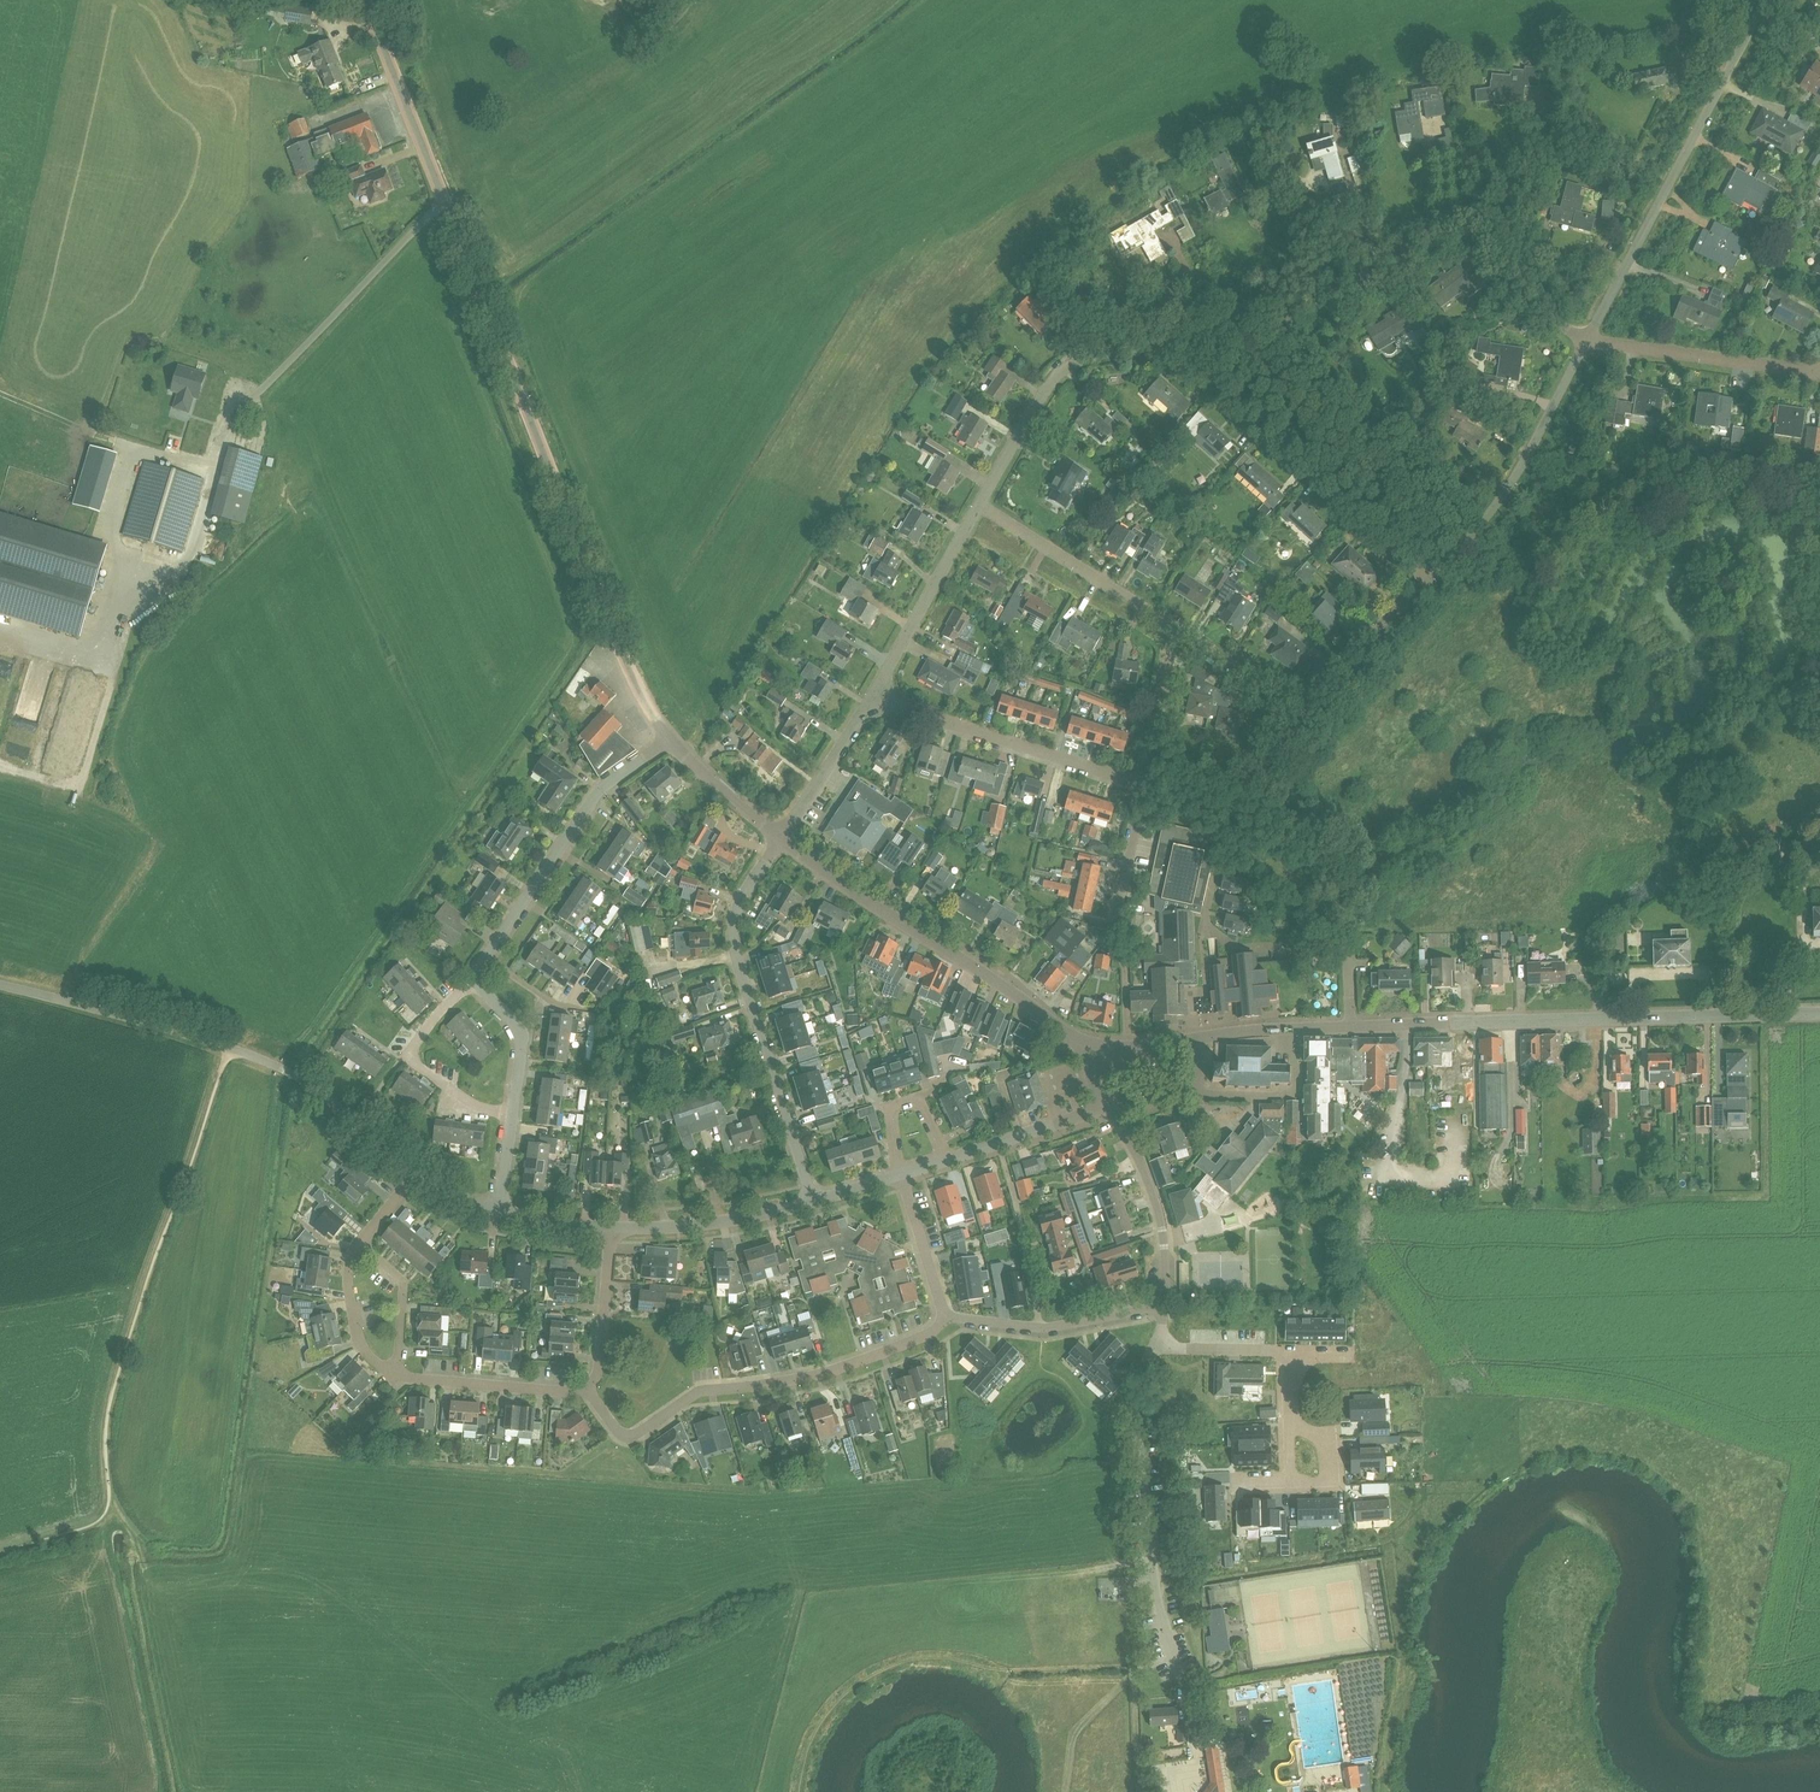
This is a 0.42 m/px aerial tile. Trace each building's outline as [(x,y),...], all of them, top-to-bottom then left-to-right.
[(284,21),(310,25),(313,8),(287,5),(284,21)] [(322,71),(328,88),(343,82),(337,64),(338,64),(330,41),(298,53),(303,65),(310,63),(310,62),(311,61),(314,68),(317,67),(319,72),(322,71)] [(1805,79),(1801,84),(1817,95),(1813,101),(1819,105),(1819,66),(1815,63),(1812,68),(1809,66),(1806,67),(1803,68),(1801,71),(1801,74),(1802,77),(1805,79)] [(1495,105),(1522,107),(1524,86),(1538,87),(1539,69),(1525,68),(1525,71),(1511,70),(1510,76),(1491,74),(1491,81),(1490,88),(1476,91),(1476,102),(1494,101),(1495,105)] [(1633,76),(1636,91),(1668,84),(1668,83),(1670,82),(1678,86),(1686,71),(1667,69),(1665,69),(1633,76)] [(1543,104),(1557,105),(1559,87),(1555,87),(1545,86),(1543,104)] [(1411,133),(1412,141),(1423,139),(1417,102),(1427,100),(1429,118),(1445,115),(1443,98),(1440,99),(1438,87),(1412,91),(1413,103),(1404,105),(1406,112),(1395,113),(1399,135),(1411,133)] [(1795,111),(1802,115),(1805,111),(1798,107),(1795,111)] [(1750,133),(1790,154),(1802,131),(1806,133),(1811,124),(1800,118),(1794,115),(1791,113),(1786,122),(1762,110),(1750,133)] [(339,123),(347,120),(344,114),(336,117),(339,123)] [(1335,117),(1337,129),(1346,127),(1344,116),(1335,117)] [(373,117),(345,126),(350,141),(365,137),(370,155),(383,151),(373,117)] [(1315,173),(1326,169),(1330,180),(1343,176),(1335,152),(1336,152),(1332,139),(1332,140),(1331,125),(1324,126),(1325,142),(1307,147),(1315,173)] [(1817,137),(1811,145),(1819,152),(1819,139),(1817,137)] [(1419,144),(1407,145),(1408,153),(1420,152),(1419,144)] [(1204,199),(1212,215),(1229,206),(1226,201),(1243,192),(1230,167),(1231,167),(1224,154),(1211,161),(1226,189),(1222,191),(1221,190),(1204,199)] [(1248,158),(1259,180),(1267,176),(1256,154),(1248,158)] [(1348,159),(1352,173),(1361,171),(1356,156),(1348,159)] [(367,193),(371,203),(385,198),(383,192),(392,189),(385,170),(365,177),(361,167),(343,173),(347,182),(350,181),(356,197),(367,193)] [(1743,202),(1759,210),(1766,198),(1771,201),(1776,190),(1775,190),(1778,184),(1780,185),(1784,179),(1782,178),(1783,175),(1768,167),(1765,173),(1759,170),(1754,179),(1736,169),(1721,197),(1740,207),(1743,202)] [(1345,182),(1331,186),(1334,196),(1348,192),(1345,182)] [(1550,222),(1591,233),(1595,216),(1579,212),(1583,198),(1578,197),(1580,187),(1567,184),(1561,209),(1552,207),(1550,216),(1551,216),(1550,222)] [(1142,241),(1154,261),(1167,253),(1154,232),(1171,222),(1183,245),(1195,238),(1185,219),(1192,215),(1186,203),(1180,207),(1176,200),(1170,186),(1159,191),(1162,198),(1165,196),(1169,203),(1164,206),(1168,213),(1162,217),(1158,210),(1128,228),(1126,225),(1110,234),(1116,245),(1120,242),(1125,250),(1142,241)] [(1601,223),(1612,223),(1613,203),(1603,202),(1601,223)] [(1542,204),(1538,214),(1545,217),(1549,207),(1542,204)] [(1793,219),(1797,228),(1806,225),(1803,215),(1793,219)] [(1692,251),(1733,270),(1739,258),(1742,259),(1746,258),(1748,254),(1747,250),(1743,248),(1747,241),(1732,233),(1728,241),(1703,229),(1692,251)] [(1770,264),(1775,266),(1781,254),(1775,252),(1770,264)] [(1428,290),(1440,306),(1463,289),(1469,297),(1491,281),(1484,272),(1481,269),(1468,279),(1459,267),(1447,276),(1445,273),(1439,277),(1441,280),(1428,290)] [(1759,285),(1765,288),(1770,279),(1763,275),(1759,285)] [(1740,299),(1748,302),(1755,287),(1747,283),(1740,299)] [(1773,317),(1803,333),(1813,314),(1785,301),(1789,294),(1773,285),(1766,298),(1779,305),(1773,317)] [(1686,318),(1714,330),(1721,312),(1719,311),(1727,293),(1713,288),(1705,305),(1683,296),(1673,317),(1684,322),(1686,318)] [(1017,310),(1043,336),(1055,323),(1042,310),(1045,308),(1036,299),(1034,302),(1029,297),(1017,310)] [(1385,355),(1389,355),(1392,354),(1395,352),(1396,347),(1392,338),(1401,333),(1403,336),(1410,332),(1400,313),(1397,309),(1384,317),(1387,322),(1376,328),(1373,323),(1366,328),(1375,344),(1375,343),(1380,351),(1382,350),(1382,351),(1385,355)] [(1420,326),(1415,329),(1422,342),(1428,338),(1420,326)] [(969,341),(975,345),(980,339),(974,334),(969,341)] [(1465,385),(1471,389),(1477,380),(1496,384),(1507,386),(1508,379),(1517,381),(1522,350),(1490,344),(1490,340),(1478,338),(1477,352),(1487,354),(1501,356),(1497,377),(1484,375),(1476,369),(1477,366),(1467,360),(1459,372),(1457,370),(1453,376),(1465,384),(1465,385)] [(1452,341),(1453,350),(1464,348),(1463,340),(1452,341)] [(986,393),(1000,403),(1015,381),(1001,371),(1003,372),(1007,365),(993,355),(984,370),(995,378),(996,378),(986,393)] [(169,363),(164,380),(171,382),(165,406),(166,406),(166,404),(179,407),(178,409),(179,409),(185,386),(191,387),(195,370),(169,363)] [(1164,419),(1171,426),(1190,405),(1167,384),(1164,388),(1157,382),(1144,396),(1153,403),(1157,399),(1171,411),(1164,419)] [(1613,424),(1622,426),(1625,413),(1659,419),(1664,390),(1637,385),(1634,403),(1617,400),(1613,424)] [(214,418),(220,394),(189,387),(186,397),(183,411),(214,418)] [(944,414),(956,421),(967,402),(955,394),(944,414)] [(1698,394),(1693,425),(1712,428),(1712,427),(1727,429),(1731,400),(1717,398),(1717,397),(1698,394)] [(1773,435),(1801,439),(1805,409),(1778,405),(1773,435)] [(1381,411),(1386,417),(1392,413),(1388,406),(1381,411)] [(1468,446),(1476,451),(1486,433),(1475,427),(1478,421),(1480,421),(1483,416),(1473,410),(1468,419),(1447,406),(1439,421),(1456,431),(1453,436),(1459,439),(1460,437),(1470,443),(1468,446)] [(1075,420),(1102,443),(1117,425),(1107,417),(1104,422),(1093,412),(1086,407),(1075,420)] [(1112,417),(1128,432),(1133,426),(1117,411),(1112,417)] [(957,439),(973,449),(988,424),(972,415),(970,417),(964,414),(959,423),(965,426),(957,439)] [(1393,427),(1403,438),(1416,428),(1406,416),(1393,427)] [(207,440),(210,427),(173,418),(169,430),(207,440)] [(1198,435),(1219,454),(1230,441),(1209,422),(1204,428),(1199,423),(1189,432),(1195,438),(1198,435)] [(1804,449),(1813,451),(1816,428),(1807,427),(1804,449)] [(1816,428),(1813,451),(1811,464),(1819,465),(1819,429),(1816,428)] [(1721,448),(1740,451),(1742,435),(1732,434),(1732,440),(1722,438),(1721,448)] [(928,484),(946,494),(959,472),(942,462),(949,451),(928,439),(921,450),(936,459),(928,472),(933,476),(928,484)] [(1689,453),(1691,443),(1682,441),(1681,452),(1689,453)] [(90,445),(73,505),(99,511),(115,453),(90,445)] [(1567,452),(1573,455),(1576,448),(1571,445),(1567,452)] [(211,515),(240,523),(258,455),(229,448),(211,515)] [(1566,455),(1559,468),(1564,470),(1571,458),(1566,455)] [(1233,475),(1243,463),(1236,457),(1225,469),(1233,475)] [(1049,499),(1065,508),(1070,498),(1067,496),(1076,481),(1081,483),(1086,473),(1062,459),(1057,467),(1060,468),(1050,486),(1055,489),(1049,499)] [(1265,503),(1273,510),(1275,508),(1285,496),(1278,490),(1277,490),(1280,486),(1256,464),(1250,459),(1244,466),(1238,473),(1268,500),(1265,503)] [(122,535),(183,553),(205,479),(144,461),(122,535)] [(881,476),(872,470),(869,475),(877,481),(881,476)] [(1164,472),(1153,477),(1164,498),(1175,492),(1164,472)] [(1126,489),(1118,483),(1106,498),(1115,504),(1126,489)] [(899,532),(917,543),(931,520),(918,512),(924,502),(906,490),(902,498),(915,506),(913,509),(899,532)] [(1291,520),(1313,540),(1326,526),(1302,505),(1299,509),(1292,503),(1280,515),(1288,523),(1291,520)] [(1265,517),(1267,519),(1272,513),(1270,512),(1271,511),(1264,504),(1257,512),(1264,518),(1265,517)] [(0,515),(0,611),(80,635),(106,547),(0,515)] [(1103,549),(1120,560),(1130,545),(1137,550),(1146,536),(1134,528),(1130,534),(1117,525),(1103,549)] [(877,535),(884,538),(886,534),(880,530),(877,535)] [(1146,573),(1157,580),(1165,566),(1153,558),(1161,543),(1160,536),(1150,530),(1144,540),(1137,552),(1145,557),(1137,570),(1145,575),(1146,573)] [(869,549),(882,557),(890,542),(877,535),(874,539),(871,537),(867,545),(870,547),(869,549)] [(1333,565),(1364,592),(1379,574),(1349,547),(1333,565)] [(1247,559),(1252,553),(1246,548),(1241,555),(1247,559)] [(873,578),(890,588),(899,573),(893,570),(901,557),(889,551),(881,563),(881,564),(873,578)] [(1239,561),(1236,566),(1237,569),(1240,571),(1243,570),(1244,567),(1244,564),(1239,561)] [(1295,574),(1299,579),(1306,572),(1312,576),(1317,571),(1307,561),(1295,574)] [(1315,561),(1312,565),(1317,569),(1320,565),(1315,561)] [(971,581),(999,597),(1007,582),(991,573),(990,574),(978,568),(971,581)] [(1133,573),(1128,587),(1140,590),(1144,577),(1133,573)] [(1212,587),(1220,592),(1229,578),(1221,573),(1212,587)] [(1234,629),(1238,632),(1250,615),(1255,607),(1247,602),(1250,597),(1249,596),(1249,595),(1243,591),(1244,589),(1236,583),(1239,578),(1231,573),(1229,578),(1220,592),(1216,598),(1228,605),(1220,619),(1235,628),(1234,629)] [(1175,591),(1201,607),(1211,591),(1185,575),(1175,591)] [(857,619),(869,626),(878,610),(866,603),(860,600),(867,587),(850,577),(840,595),(856,604),(853,609),(850,615),(857,619)] [(1038,632),(1044,621),(1046,622),(1053,609),(1041,602),(1042,601),(1026,592),(1017,587),(997,624),(999,632),(1007,630),(1013,618),(1020,619),(1025,611),(1031,614),(1025,625),(1038,632)] [(1308,612),(1329,631),(1347,611),(1326,592),(1308,612)] [(991,614),(998,618),(1004,608),(996,604),(991,614)] [(1264,614),(1277,623),(1283,614),(1270,605),(1264,614)] [(953,645),(972,655),(977,646),(960,636),(970,619),(954,610),(948,621),(949,622),(942,635),(955,642),(953,645)] [(1072,643),(1091,653),(1102,634),(1072,618),(1068,626),(1060,621),(1049,640),(1057,645),(1068,651),(1072,643)] [(817,638),(834,647),(830,653),(837,657),(833,663),(843,668),(846,662),(848,663),(855,650),(841,642),(846,632),(827,621),(817,638)] [(1271,654),(1294,671),(1309,650),(1278,627),(1269,640),(1277,646),(1271,654)] [(1112,686),(1121,688),(1122,682),(1136,684),(1139,663),(1127,661),(1129,644),(1119,643),(1117,660),(1116,660),(1113,681),(1112,686)] [(969,666),(980,672),(984,662),(973,658),(960,652),(956,660),(969,666)] [(1046,662),(1040,658),(1036,666),(1042,669),(1046,662)] [(918,678),(951,696),(961,678),(966,670),(953,663),(949,671),(928,660),(918,678)] [(805,689),(824,702),(833,688),(821,681),(821,680),(818,678),(823,671),(809,662),(804,670),(813,676),(810,680),(805,689)] [(1208,719),(1208,715),(1213,696),(1217,689),(1205,682),(1210,673),(1206,670),(1194,665),(1189,675),(1195,678),(1192,693),(1190,693),(1186,714),(1208,719)] [(599,701),(606,707),(616,696),(600,682),(593,690),(587,684),(587,685),(585,684),(592,674),(581,667),(565,691),(575,698),(577,696),(583,701),(587,696),(588,697),(589,696),(596,703),(599,701)] [(1009,676),(1023,681),(1025,674),(1011,670),(1009,676)] [(1025,674),(1023,681),(1037,685),(1039,679),(1025,674)] [(1037,685),(1050,690),(1053,683),(1039,679),(1037,685)] [(1216,729),(1238,734),(1243,712),(1227,709),(1233,699),(1236,701),(1242,691),(1229,683),(1225,680),(1219,690),(1217,689),(1213,696),(1208,715),(1218,718),(1216,729)] [(1107,684),(1098,681),(1094,693),(1103,697),(1107,684)] [(1053,683),(1050,690),(1064,694),(1066,687),(1053,683)] [(766,697),(781,707),(787,698),(772,688),(766,697)] [(1078,698),(1092,704),(1094,697),(1081,691),(1078,698)] [(997,712),(1011,717),(1016,700),(1002,696),(997,712)] [(1092,704),(1105,709),(1108,702),(1094,697),(1092,704)] [(1011,717),(1025,721),(1030,705),(1016,700),(1011,717)] [(1108,702),(1105,709),(1118,714),(1121,707),(1108,702)] [(730,708),(736,712),(740,707),(734,703),(730,708)] [(1025,721),(1039,725),(1044,709),(1030,705),(1025,721)] [(781,734),(796,744),(801,736),(802,737),(810,724),(794,714),(793,714),(787,707),(781,712),(789,721),(781,734)] [(1121,707),(1118,714),(1132,719),(1135,713),(1121,707)] [(735,715),(726,708),(722,713),(732,720),(735,715)] [(1039,725),(1053,730),(1058,714),(1044,709),(1039,725)] [(580,746),(599,777),(636,750),(616,733),(622,726),(604,710),(580,737),(577,740),(581,744),(580,746)] [(732,724),(740,731),(746,723),(738,716),(732,724)] [(1067,734),(1081,739),(1086,722),(1072,718),(1067,734)] [(1081,739),(1095,743),(1100,726),(1086,722),(1081,739)] [(738,736),(746,741),(754,731),(746,725),(738,736)] [(1095,743),(1108,747),(1113,731),(1100,726),(1095,743)] [(876,758),(891,768),(904,748),(898,744),(902,738),(889,730),(883,739),(887,742),(876,758)] [(1108,747),(1123,752),(1128,735),(1113,731),(1108,747)] [(741,751),(772,774),(783,761),(757,741),(759,737),(754,733),(752,737),(741,751)] [(934,774),(943,777),(951,753),(941,750),(942,750),(925,745),(918,769),(934,774)] [(539,801),(556,812),(578,779),(544,756),(533,772),(550,784),(539,801)] [(576,764),(584,770),(588,764),(580,759),(576,764)] [(976,780),(981,764),(963,759),(961,765),(954,763),(948,780),(956,782),(958,777),(963,778),(964,776),(976,780)] [(981,764),(976,780),(973,789),(998,797),(1008,767),(1000,764),(998,769),(981,764)] [(646,785),(660,802),(682,785),(667,767),(646,785)] [(889,793),(898,795),(903,779),(894,776),(889,793)] [(1013,795),(1023,798),(1025,792),(1040,797),(1044,784),(1026,778),(1024,784),(1018,782),(1013,795)] [(866,850),(878,858),(880,856),(882,857),(892,842),(891,841),(896,834),(883,825),(881,819),(884,815),(890,814),(904,823),(913,809),(894,797),(891,801),(859,780),(829,825),(834,828),(833,834),(830,838),(857,856),(860,851),(866,850)] [(1073,811),(1080,813),(1085,796),(1070,792),(1065,809),(1063,817),(1071,820),(1073,811)] [(1080,813),(1094,818),(1100,801),(1085,796),(1080,813)] [(620,804),(637,824),(645,817),(629,797),(620,804)] [(1029,836),(1037,838),(1038,834),(1039,834),(1046,803),(1037,801),(1030,832),(1029,836)] [(1094,818),(1109,822),(1114,805),(1100,801),(1094,818)] [(1000,830),(1005,807),(996,805),(995,812),(992,811),(988,828),(1000,830)] [(960,822),(952,819),(946,817),(944,825),(958,829),(960,822)] [(486,847),(507,862),(512,854),(524,837),(527,839),(532,831),(513,818),(501,835),(496,831),(486,847)] [(1068,831),(1075,833),(1078,822),(1071,820),(1068,831)] [(1088,837),(1092,827),(1085,825),(1082,835),(1083,835),(1088,837)] [(1162,913),(1191,912),(1200,914),(1217,837),(1165,825),(1161,844),(1159,843),(1152,875),(1155,876),(1150,895),(1155,896),(1155,910),(1159,911),(1160,935),(1163,935),(1162,913)] [(1097,829),(1092,827),(1088,837),(1090,838),(1094,839),(1097,829)] [(614,843),(632,854),(640,842),(623,830),(614,843)] [(972,837),(982,841),(985,835),(975,831),(972,837)] [(691,843),(698,848),(705,837),(697,832),(691,843)] [(714,858),(730,867),(732,863),(739,852),(723,843),(726,838),(716,832),(705,853),(714,858)] [(1090,838),(1088,837),(1083,835),(1081,841),(1088,843),(1090,838)] [(878,861),(894,872),(901,862),(908,867),(923,845),(911,837),(901,851),(896,848),(897,845),(892,842),(882,857),(880,856),(878,858),(880,859),(878,861)] [(1089,848),(1101,852),(1103,844),(1091,840),(1089,848)] [(606,855),(623,867),(632,854),(614,843),(606,855)] [(994,849),(991,847),(988,849),(986,852),(987,855),(991,856),(994,855),(995,852),(994,849)] [(925,865),(934,871),(943,857),(934,851),(925,865)] [(475,861),(494,874),(501,864),(482,852),(475,861)] [(1076,860),(1089,863),(1090,856),(1078,853),(1076,860)] [(667,861),(672,866),(679,858),(674,854),(667,861)] [(629,871),(623,867),(606,855),(597,868),(615,879),(621,884),(629,871)] [(677,866),(687,871),(691,863),(681,858),(677,866)] [(657,871),(666,877),(671,869),(664,861),(657,871)] [(1080,879),(1097,883),(1100,868),(1083,864),(1080,879)] [(645,872),(654,878),(658,872),(649,866),(645,872)] [(922,891),(938,902),(947,888),(950,890),(958,879),(941,868),(934,879),(931,877),(922,891)] [(1062,876),(1073,878),(1074,872),(1063,870),(1056,869),(1055,874),(1062,875),(1062,876)] [(652,881),(659,886),(665,877),(658,873),(652,881)] [(466,907),(474,914),(481,904),(489,910),(506,885),(489,874),(472,898),(466,907)] [(1226,895),(1234,897),(1235,892),(1240,893),(1243,880),(1224,876),(1221,889),(1227,890),(1226,895)] [(637,884),(645,890),(649,884),(641,878),(637,884)] [(708,893),(698,891),(696,890),(698,882),(686,879),(682,878),(679,887),(684,888),(681,897),(687,898),(696,901),(693,912),(703,915),(704,911),(711,913),(715,899),(707,897),(708,893)] [(576,891),(593,903),(601,890),(584,879),(576,891)] [(1077,894),(1094,898),(1097,883),(1080,879),(1077,894)] [(1051,889),(1059,891),(1070,893),(1071,887),(1052,883),(1043,881),(1042,887),(1051,889)] [(755,922),(768,930),(774,918),(777,919),(786,903),(784,902),(790,891),(782,886),(770,906),(766,904),(755,922)] [(623,896),(641,909),(647,900),(629,887),(623,896)] [(985,918),(994,923),(1004,907),(994,901),(992,906),(967,890),(955,908),(981,924),(985,918)] [(567,904),(584,916),(593,903),(576,891),(567,904)] [(786,903),(777,919),(786,925),(789,919),(790,919),(802,898),(790,891),(784,902),(786,903)] [(434,900),(442,905),(447,898),(438,892),(434,900)] [(1074,909),(1090,913),(1094,898),(1077,894),(1074,909)] [(1227,915),(1235,916),(1236,912),(1241,913),(1244,899),(1234,897),(1226,895),(1225,895),(1222,909),(1228,910),(1227,915)] [(815,922),(841,935),(850,916),(824,903),(815,922)] [(437,935),(453,946),(465,928),(461,925),(461,921),(457,919),(461,914),(446,904),(433,923),(441,929),(437,935)] [(558,916),(576,928),(584,916),(567,904),(558,916)] [(608,913),(614,917),(619,909),(613,905),(608,913)] [(1003,944),(1011,949),(1021,933),(1017,931),(1019,928),(1013,925),(1018,915),(1004,907),(994,923),(1000,927),(994,935),(1005,941),(1003,944)] [(1813,932),(1819,931),(1819,909),(1812,909),(1813,932)] [(1127,928),(1135,928),(1136,912),(1128,912),(1127,928)] [(1193,961),(1191,912),(1162,913),(1163,935),(1164,955),(1144,956),(1145,971),(1146,971),(1147,983),(1153,983),(1153,992),(1130,993),(1131,1012),(1154,1011),(1154,1021),(1164,1020),(1164,1024),(1175,1024),(1175,1015),(1187,1015),(1186,1002),(1183,1003),(1183,986),(1198,985),(1196,961),(1193,961)] [(602,922),(608,926),(614,917),(608,913),(602,922)] [(1245,919),(1235,916),(1227,915),(1224,928),(1229,929),(1228,934),(1236,936),(1237,931),(1242,932),(1245,919)] [(1035,979),(1053,994),(1066,977),(1059,971),(1062,968),(1075,978),(1093,956),(1079,945),(1085,937),(1062,918),(1044,940),(1060,952),(1056,957),(1050,964),(1048,963),(1035,979)] [(803,920),(797,933),(793,941),(804,947),(809,936),(806,935),(812,924),(803,920)] [(630,926),(636,953),(654,949),(648,922),(630,926)] [(594,934),(599,938),(605,930),(599,926),(594,934)] [(793,941),(797,933),(791,930),(790,931),(781,926),(773,939),(782,945),(786,940),(791,942),(793,941)] [(553,932),(562,938),(566,932),(557,927),(553,932)] [(1608,930),(1608,952),(1624,952),(1623,929),(1608,930)] [(1652,942),(1653,967),(1689,966),(1688,941),(1687,941),(1687,930),(1670,931),(1670,942),(1652,942)] [(615,941),(620,935),(615,931),(610,938),(615,941)] [(562,938),(570,944),(574,938),(566,932),(562,938)] [(674,951),(675,959),(701,957),(700,948),(710,947),(709,934),(690,935),(690,933),(675,934),(677,951),(674,951)] [(1387,945),(1401,958),(1411,946),(1397,933),(1387,945)] [(882,993),(892,997),(896,986),(891,984),(899,967),(898,967),(901,961),(892,957),(898,945),(879,936),(876,943),(869,940),(863,953),(866,955),(862,964),(879,972),(876,978),(886,982),(882,993)] [(1528,948),(1527,937),(1518,937),(1518,948),(1528,948)] [(605,947),(614,953),(619,946),(610,939),(605,947)] [(574,946),(583,952),(587,947),(578,941),(574,946)] [(781,946),(783,953),(789,951),(787,944),(781,946)] [(527,962),(540,971),(551,953),(539,945),(527,962)] [(1419,949),(1419,965),(1429,965),(1429,960),(1425,960),(1425,949),(1419,949)] [(653,952),(647,954),(652,971),(659,969),(653,952)] [(540,971),(552,979),(564,962),(551,953),(540,971)] [(758,960),(762,973),(784,966),(780,953),(758,960)] [(1483,962),(1483,985),(1502,985),(1501,961),(1502,961),(1502,953),(1494,954),(1494,961),(1483,962)] [(923,979),(930,961),(916,954),(908,973),(911,975),(909,980),(917,983),(919,978),(920,977),(923,979)] [(1094,968),(1108,971),(1111,956),(1096,954),(1094,968)] [(1255,955),(1209,959),(1210,968),(1213,1006),(1237,1004),(1238,1018),(1240,1018),(1241,1019),(1245,1018),(1246,1017),(1261,1016),(1260,1009),(1270,1008),(1269,1000),(1276,999),(1275,986),(1291,984),(1289,960),(1255,963),(1255,955)] [(600,997),(603,998),(617,977),(610,972),(612,971),(611,968),(597,958),(587,972),(593,975),(593,978),(587,987),(593,992),(593,994),(598,997),(600,997)] [(818,969),(824,967),(822,960),(816,962),(818,969)] [(1432,961),(1433,987),(1451,986),(1450,970),(1454,970),(1454,960),(1432,961)] [(947,978),(951,969),(930,961),(923,979),(925,979),(923,986),(922,985),(917,995),(925,999),(930,989),(944,995),(950,979),(947,978)] [(552,979),(565,988),(568,982),(574,986),(586,969),(579,965),(575,970),(564,962),(552,979)] [(1527,964),(1528,985),(1564,984),(1564,963),(1527,964)] [(411,976),(412,977),(414,976),(413,974),(408,970),(406,971),(400,964),(384,978),(395,990),(411,976)] [(762,973),(766,986),(788,979),(784,966),(762,973)] [(827,974),(824,967),(818,969),(820,976),(827,974)] [(859,969),(849,969),(849,984),(859,984),(859,969)] [(680,970),(656,978),(659,987),(683,980),(680,970)] [(1379,972),(1379,973),(1372,974),(1372,983),(1379,983),(1379,990),(1410,990),(1410,971),(1379,972)] [(417,983),(412,977),(411,976),(395,990),(406,1002),(421,988),(423,989),(425,988),(423,986),(419,981),(417,983)] [(640,983),(632,978),(627,985),(636,990),(640,983)] [(766,986),(770,998),(792,992),(788,979),(766,986)] [(692,991),(698,1014),(709,1010),(708,1006),(713,1004),(714,1005),(724,1002),(718,981),(708,984),(708,986),(692,991)] [(896,986),(892,997),(897,998),(901,1000),(904,988),(896,986)] [(673,987),(661,991),(665,1000),(676,996),(673,987)] [(428,995),(423,989),(421,988),(406,1002),(417,1015),(432,1001),(433,1002),(436,1000),(430,993),(428,995)] [(963,1026),(964,1024),(964,1023),(972,1004),(967,1001),(970,994),(958,989),(947,1012),(956,1016),(954,1022),(963,1026)] [(831,993),(827,994),(825,997),(826,1001),(830,1003),(834,1001),(835,998),(834,994),(831,993)] [(1093,1023),(1110,1026),(1114,1005),(1091,1001),(1092,1000),(1085,998),(1084,1003),(1081,1015),(1086,1016),(1085,1018),(1094,1020),(1093,1023)] [(980,1037),(981,1035),(980,1034),(989,1015),(984,1013),(987,1005),(974,999),(972,1004),(964,1023),(964,1024),(973,1028),(971,1033),(980,1037)] [(777,1020),(779,1028),(803,1020),(800,1011),(804,1009),(801,1001),(783,1006),(785,1014),(786,1017),(777,1020)] [(835,1013),(842,1011),(839,1004),(833,1006),(835,1013)] [(980,1034),(981,1035),(990,1038),(988,1044),(997,1048),(1008,1022),(1003,1020),(1005,1015),(991,1009),(989,1015),(980,1034)] [(844,1018),(842,1011),(835,1013),(837,1020),(844,1018)] [(474,1024),(475,1025),(477,1024),(476,1023),(471,1017),(469,1019),(467,1017),(463,1012),(447,1026),(459,1038),(474,1024)] [(848,1015),(848,1026),(858,1025),(858,1014),(848,1015)] [(550,1030),(571,1033),(573,1018),(552,1015),(550,1030)] [(879,1019),(881,1025),(888,1023),(886,1017),(879,1019)] [(779,1028),(785,1046),(808,1039),(803,1020),(779,1028)] [(698,1030),(705,1052),(721,1047),(722,1048),(735,1044),(729,1021),(715,1025),(698,1030)] [(1017,1046),(1032,1056),(1046,1030),(1030,1021),(1026,1028),(1020,1024),(1019,1026),(1011,1022),(1005,1046),(1011,1048),(1014,1035),(1021,1039),(1017,1046)] [(480,1031),(475,1025),(474,1024),(459,1038),(469,1050),(485,1036),(486,1038),(488,1036),(487,1034),(482,1029),(480,1031)] [(588,1035),(595,1036),(596,1026),(589,1025),(588,1035)] [(669,1032),(672,1042),(696,1035),(693,1025),(669,1032)] [(917,1026),(928,1078),(940,1076),(933,1044),(932,1042),(933,1042),(936,1032),(917,1026)] [(548,1045),(569,1048),(571,1033),(550,1030),(548,1045)] [(335,1048),(349,1058),(361,1041),(362,1042),(364,1040),(362,1039),(357,1035),(355,1037),(347,1031),(335,1048)] [(910,1050),(897,1054),(899,1062),(906,1085),(921,1080),(917,1066),(923,1064),(915,1034),(905,1037),(910,1050)] [(839,1037),(843,1048),(849,1046),(846,1035),(839,1037)] [(958,1035),(950,1053),(958,1057),(966,1039),(958,1035)] [(1544,1064),(1545,1072),(1555,1072),(1554,1064),(1563,1064),(1562,1050),(1559,1050),(1559,1035),(1540,1036),(1540,1064),(1544,1064)] [(491,1043),(486,1038),(485,1036),(469,1050),(481,1063),(496,1049),(497,1049),(499,1047),(493,1041),(491,1043)] [(1521,1065),(1540,1064),(1540,1036),(1520,1037),(1521,1065)] [(1304,1101),(1304,1116),(1307,1116),(1308,1141),(1321,1140),(1322,1134),(1327,1134),(1327,1136),(1341,1136),(1341,1104),(1345,1104),(1345,1095),(1344,1095),(1344,1088),(1336,1088),(1336,1082),(1351,1082),(1351,1085),(1362,1085),(1362,1092),(1388,1092),(1388,1090),(1396,1090),(1396,1077),(1388,1077),(1388,1052),(1399,1052),(1399,1039),(1352,1039),(1330,1040),(1330,1038),(1304,1039),(1304,1062),(1307,1062),(1307,1085),(1304,1085),(1304,1101)] [(1414,1039),(1414,1066),(1428,1066),(1428,1049),(1431,1049),(1431,1038),(1414,1039)] [(1428,1049),(1428,1066),(1441,1066),(1441,1051),(1452,1051),(1452,1038),(1431,1038),(1431,1049),(1428,1049)] [(796,1050),(800,1062),(818,1056),(816,1047),(811,1048),(808,1039),(785,1046),(787,1053),(796,1050)] [(586,1050),(592,1051),(594,1041),(587,1040),(587,1042),(580,1041),(579,1049),(586,1050)] [(1478,1063),(1480,1130),(1507,1129),(1506,1062),(1502,1062),(1502,1040),(1480,1040),(1480,1063),(1478,1063)] [(374,1050),(375,1051),(377,1049),(375,1048),(370,1044),(368,1046),(362,1042),(361,1041),(349,1058),(362,1067),(374,1050)] [(944,1055),(941,1041),(933,1043),(936,1056),(944,1055)] [(546,1060),(567,1063),(569,1048),(548,1045),(546,1060)] [(459,1050),(463,1054),(468,1050),(464,1046),(459,1050)] [(1268,1089),(1270,1089),(1270,1087),(1270,1084),(1277,1084),(1277,1086),(1279,1086),(1279,1084),(1290,1084),(1290,1067),(1270,1066),(1270,1048),(1228,1048),(1227,1066),(1212,1065),(1212,1081),(1225,1082),(1225,1084),(1223,1086),(1225,1088),(1227,1086),(1236,1086),(1236,1088),(1238,1088),(1238,1086),(1247,1086),(1247,1089),(1248,1089),(1249,1086),(1257,1086),(1257,1089),(1259,1089),(1259,1086),(1268,1087),(1268,1089)] [(847,1061),(850,1072),(856,1070),(850,1049),(843,1051),(846,1061),(847,1061)] [(381,1056),(375,1051),(374,1050),(362,1067),(375,1077),(387,1060),(388,1060),(390,1058),(383,1053),(381,1056)] [(584,1060),(591,1061),(592,1051),(586,1050),(584,1060)] [(706,1055),(708,1063),(718,1061),(715,1052),(706,1055)] [(854,1056),(859,1071),(871,1067),(867,1052),(854,1056)] [(883,1058),(885,1066),(893,1089),(906,1085),(899,1062),(897,1054),(883,1058)] [(1697,1077),(1697,1085),(1705,1085),(1705,1066),(1703,1066),(1703,1054),(1688,1054),(1688,1066),(1686,1066),(1686,1075),(1691,1075),(1691,1077),(1697,1077)] [(1712,1109),(1712,1126),(1746,1126),(1746,1075),(1747,1075),(1747,1054),(1726,1054),(1726,1075),(1727,1075),(1727,1098),(1712,1098),(1712,1109)] [(1665,1081),(1665,1104),(1675,1104),(1675,1084),(1675,1070),(1670,1069),(1669,1055),(1647,1055),(1648,1071),(1649,1071),(1649,1083),(1659,1083),(1659,1081),(1665,1081)] [(1610,1075),(1610,1082),(1621,1081),(1630,1081),(1630,1075),(1628,1075),(1628,1056),(1611,1056),(1611,1075),(1610,1075)] [(797,1086),(821,1079),(818,1069),(822,1067),(819,1059),(801,1064),(803,1072),(804,1076),(795,1078),(797,1086)] [(984,1063),(985,1070),(998,1069),(1000,1062),(984,1063)] [(1453,1062),(1450,1089),(1459,1090),(1461,1063),(1453,1062)] [(872,1070),(879,1093),(893,1089),(885,1066),(872,1070)] [(418,1082),(420,1083),(421,1080),(420,1079),(414,1075),(413,1078),(405,1072),(393,1089),(406,1099),(418,1082)] [(1008,1082),(1017,1113),(1027,1110),(1027,1111),(1046,1105),(1036,1072),(1017,1078),(1017,1079),(1008,1082)] [(855,1087),(861,1085),(858,1076),(852,1078),(855,1087)] [(541,1094),(562,1097),(564,1082),(543,1079),(541,1094)] [(803,1104),(826,1097),(821,1079),(797,1086),(803,1104)] [(940,1100),(947,1114),(966,1105),(963,1098),(973,1093),(966,1079),(945,1089),(949,1096),(940,1100)] [(426,1087),(420,1083),(418,1082),(406,1099),(420,1108),(432,1091),(433,1092),(434,1090),(428,1085),(426,1087)] [(1409,1096),(1424,1096),(1423,1082),(1409,1082),(1409,1096)] [(985,1086),(987,1096),(999,1093),(997,1084),(985,1086)] [(864,1094),(861,1085),(855,1087),(858,1096),(864,1094)] [(579,1100),(586,1101),(587,1091),(581,1090),(579,1100)] [(681,1139),(685,1151),(696,1147),(692,1135),(720,1126),(724,1142),(733,1139),(736,1147),(750,1143),(750,1144),(764,1140),(756,1117),(743,1121),(744,1122),(739,1124),(736,1114),(727,1116),(726,1112),(724,1113),(716,1091),(670,1107),(674,1119),(681,1139)] [(1603,1092),(1604,1118),(1615,1118),(1615,1111),(1615,1092),(1603,1092)] [(989,1096),(989,1097),(991,1104),(1003,1100),(1001,1094),(1001,1093),(999,1093),(989,1096)] [(539,1109),(560,1112),(562,1097),(541,1094),(539,1109)] [(662,1124),(674,1119),(670,1107),(666,1095),(654,1099),(655,1103),(662,1124)] [(816,1112),(818,1120),(836,1114),(834,1105),(829,1107),(826,1097),(803,1104),(805,1111),(815,1109),(816,1112)] [(578,1110),(585,1111),(586,1101),(579,1100),(578,1110)] [(968,1122),(971,1129),(986,1121),(979,1107),(976,1100),(967,1105),(966,1105),(947,1114),(954,1128),(961,1125),(968,1122)] [(1171,1196),(1179,1225),(1198,1220),(1197,1218),(1203,1217),(1199,1203),(1203,1199),(1216,1210),(1230,1193),(1231,1194),(1277,1137),(1279,1134),(1284,1134),(1283,1100),(1272,1100),(1272,1104),(1259,1104),(1259,1117),(1257,1120),(1252,1117),(1245,1126),(1246,1128),(1237,1139),(1233,1135),(1220,1151),(1225,1155),(1216,1166),(1203,1156),(1196,1165),(1207,1175),(1194,1191),(1194,1192),(1190,1193),(1190,1190),(1171,1196)] [(1085,1110),(1085,1101),(1075,1101),(1075,1110),(1085,1110)] [(1286,1125),(1286,1145),(1301,1144),(1300,1124),(1299,1101),(1285,1101),(1286,1125)] [(868,1116),(872,1132),(881,1129),(873,1105),(857,1110),(860,1119),(868,1116)] [(1711,1119),(1710,1107),(1698,1107),(1699,1113),(1701,1113),(1701,1119),(1711,1119)] [(537,1124),(558,1127),(560,1112),(539,1109),(537,1124)] [(1516,1109),(1516,1134),(1525,1134),(1525,1109),(1516,1109)] [(576,1125),(583,1126),(584,1115),(577,1114),(576,1125)] [(434,1140),(450,1143),(453,1122),(454,1122),(455,1120),(453,1119),(447,1118),(446,1121),(437,1120),(434,1140)] [(817,1123),(820,1131),(836,1126),(833,1118),(817,1123)] [(468,1124),(470,1124),(471,1122),(469,1121),(462,1121),(462,1123),(454,1122),(453,1122),(450,1143),(466,1145),(468,1124)] [(636,1132),(640,1144),(655,1140),(650,1121),(640,1124),(642,1130),(636,1132)] [(478,1125),(470,1124),(468,1124),(466,1145),(483,1147),(485,1126),(486,1126),(487,1124),(478,1123),(478,1125)] [(1157,1130),(1165,1155),(1194,1146),(1191,1136),(1185,1138),(1182,1130),(1185,1129),(1183,1123),(1180,1124),(1179,1123),(1157,1130)] [(1641,1124),(1641,1136),(1650,1136),(1650,1124),(1641,1124)] [(1583,1154),(1591,1154),(1602,1154),(1602,1142),(1602,1129),(1584,1129),(1583,1154)] [(1516,1136),(1517,1149),(1525,1149),(1525,1135),(1516,1136)] [(856,1136),(849,1138),(851,1144),(842,1147),(848,1167),(864,1162),(858,1142),(856,1136)] [(528,1158),(548,1161),(549,1154),(555,1155),(557,1139),(541,1137),(540,1144),(530,1143),(528,1158)] [(858,1142),(864,1162),(880,1157),(874,1137),(858,1142)] [(1069,1158),(1072,1164),(1103,1149),(1099,1140),(1077,1151),(1074,1144),(1064,1149),(1056,1153),(1061,1162),(1069,1158)] [(652,1154),(659,1179),(680,1173),(677,1162),(675,1162),(671,1149),(669,1142),(652,1147),(654,1154),(652,1154)] [(345,1152),(350,1147),(346,1143),(341,1149),(345,1152)] [(826,1152),(832,1172),(848,1167),(842,1147),(826,1152)] [(1071,1172),(1076,1183),(1079,1182),(1090,1176),(1088,1171),(1096,1167),(1095,1165),(1108,1158),(1103,1149),(1072,1164),(1075,1170),(1071,1172)] [(338,1188),(357,1204),(369,1189),(354,1176),(360,1169),(337,1150),(331,1159),(344,1171),(340,1176),(345,1181),(338,1188)] [(594,1188),(600,1188),(601,1187),(601,1184),(606,1185),(607,1162),(599,1162),(600,1152),(585,1152),(584,1169),(592,1169),(591,1184),(592,1184),(592,1186),(594,1188)] [(607,1162),(606,1185),(621,1185),(622,1171),(630,1171),(631,1154),(615,1153),(615,1163),(607,1162)] [(570,1164),(577,1165),(579,1155),(572,1154),(570,1164)] [(1150,1163),(1159,1187),(1175,1181),(1168,1163),(1166,1164),(1164,1157),(1150,1163)] [(526,1173),(546,1176),(548,1161),(528,1158),(526,1173)] [(1022,1162),(1027,1177),(1041,1172),(1036,1158),(1022,1162)] [(568,1179),(575,1180),(577,1170),(570,1169),(568,1179)] [(1096,1181),(1106,1178),(1104,1169),(1093,1172),(1096,1181)] [(524,1188),(544,1191),(546,1176),(526,1173),(524,1188)] [(975,1179),(983,1204),(1002,1198),(994,1173),(975,1179)] [(1016,1182),(1021,1201),(1035,1198),(1030,1178),(1016,1182)] [(567,1189),(574,1190),(575,1180),(568,1179),(567,1189)] [(955,1186),(936,1192),(944,1219),(963,1213),(965,1221),(974,1218),(969,1200),(960,1203),(955,1186)] [(1100,1194),(1105,1208),(1122,1202),(1117,1187),(1100,1194)] [(323,1216),(314,1226),(325,1236),(329,1231),(334,1236),(346,1223),(343,1221),(349,1214),(328,1196),(320,1189),(313,1197),(321,1203),(315,1210),(323,1216)] [(557,1199),(572,1201),(573,1192),(558,1190),(557,1199)] [(1063,1205),(1068,1203),(1072,1202),(1068,1191),(1064,1193),(1060,1194),(1063,1205)] [(1076,1202),(1081,1217),(1088,1214),(1083,1200),(1076,1202)] [(1281,1201),(1282,1213),(1290,1212),(1289,1200),(1281,1201)] [(1105,1208),(1109,1222),(1127,1216),(1122,1202),(1105,1208)] [(394,1247),(409,1229),(412,1226),(405,1220),(411,1213),(406,1208),(382,1237),(394,1247)] [(982,1226),(991,1223),(986,1211),(978,1214),(982,1226)] [(1043,1235),(1045,1234),(1062,1230),(1064,1229),(1060,1212),(1039,1217),(1043,1235)] [(1081,1217),(1086,1231),(1093,1228),(1088,1214),(1081,1217)] [(1109,1222),(1114,1237),(1132,1231),(1127,1216),(1109,1222)] [(813,1295),(832,1289),(830,1286),(837,1284),(835,1275),(845,1272),(850,1261),(857,1265),(876,1231),(867,1227),(866,1229),(859,1226),(856,1231),(848,1227),(845,1217),(827,1223),(828,1226),(814,1230),(813,1228),(795,1233),(796,1236),(788,1238),(795,1260),(800,1259),(803,1270),(798,1271),(805,1293),(812,1291),(813,1295)] [(394,1247),(405,1257),(427,1231),(422,1226),(415,1234),(409,1229),(394,1247)] [(1009,1239),(1006,1228),(984,1236),(987,1246),(1009,1239)] [(1090,1244),(1097,1242),(1093,1228),(1086,1231),(1090,1244)] [(295,1242),(315,1245),(319,1241),(305,1230),(295,1242)] [(965,1240),(962,1230),(944,1236),(947,1245),(957,1242),(964,1240),(965,1240)] [(1062,1230),(1045,1234),(1050,1255),(1068,1251),(1062,1230)] [(405,1257),(417,1267),(432,1248),(426,1243),(432,1235),(427,1231),(405,1257)] [(897,1261),(894,1252),(886,1248),(889,1242),(883,1239),(884,1236),(876,1231),(857,1265),(863,1269),(858,1279),(861,1289),(852,1291),(854,1299),(851,1300),(856,1318),(859,1317),(862,1325),(868,1322),(884,1318),(882,1313),(893,1309),(894,1315),(917,1308),(915,1301),(918,1300),(912,1282),(910,1283),(905,1268),(908,1267),(905,1258),(897,1261)] [(1087,1245),(1085,1239),(1081,1240),(1076,1242),(1078,1248),(1087,1245)] [(958,1249),(966,1248),(964,1240),(957,1242),(958,1249)] [(447,1247),(450,1251),(455,1245),(451,1242),(447,1247)] [(773,1244),(759,1248),(765,1269),(771,1267),(775,1276),(790,1272),(784,1251),(775,1254),(773,1244)] [(1089,1251),(1087,1245),(1078,1248),(1080,1254),(1089,1251)] [(417,1267),(429,1277),(451,1251),(445,1246),(439,1254),(432,1248),(417,1267)] [(308,1270),(330,1273),(332,1259),(330,1258),(331,1251),(303,1247),(301,1260),(309,1261),(308,1270)] [(666,1278),(676,1279),(679,1249),(660,1247),(659,1258),(644,1257),(642,1276),(666,1278)] [(739,1264),(745,1285),(761,1280),(758,1271),(765,1269),(759,1248),(745,1253),(748,1261),(739,1264)] [(1107,1251),(1109,1260),(1115,1258),(1113,1249),(1107,1251)] [(1068,1251),(1050,1255),(1049,1256),(1054,1273),(1075,1267),(1070,1250),(1068,1251)] [(479,1287),(493,1288),(494,1268),(487,1267),(488,1253),(479,1252),(479,1253),(463,1251),(461,1272),(480,1273),(479,1287)] [(1109,1260),(1107,1251),(1101,1253),(1103,1262),(1109,1260)] [(729,1283),(729,1294),(737,1294),(746,1292),(738,1265),(729,1267),(729,1268),(727,1268),(727,1253),(714,1253),(714,1268),(717,1268),(717,1283),(729,1283)] [(514,1289),(531,1291),(533,1265),(525,1265),(525,1256),(509,1255),(507,1279),(515,1279),(514,1289)] [(1000,1255),(989,1257),(994,1282),(1002,1281),(1006,1301),(1025,1297),(1019,1264),(1003,1268),(1000,1255)] [(982,1277),(988,1276),(987,1271),(981,1272),(980,1268),(978,1268),(976,1257),(954,1260),(958,1281),(982,1277)] [(555,1287),(578,1289),(580,1275),(567,1273),(567,1266),(568,1259),(551,1258),(551,1264),(550,1272),(556,1273),(555,1287)] [(1133,1259),(1111,1266),(1116,1283),(1138,1277),(1133,1259)] [(1116,1283),(1111,1266),(1111,1263),(1093,1269),(1100,1290),(1117,1284),(1116,1283)] [(296,1292),(324,1296),(325,1288),(327,1289),(330,1273),(308,1270),(307,1279),(298,1278),(296,1292)] [(958,1281),(961,1302),(982,1298),(981,1286),(983,1286),(983,1282),(982,1277),(958,1281)] [(639,1311),(665,1313),(666,1299),(682,1301),(683,1292),(694,1293),(694,1288),(683,1287),(652,1284),(650,1284),(650,1291),(641,1290),(639,1311)] [(547,1308),(564,1309),(564,1302),(577,1303),(578,1289),(555,1287),(548,1287),(547,1300),(547,1308)] [(773,1304),(770,1296),(763,1298),(766,1306),(773,1304)] [(305,1320),(308,1335),(314,1334),(338,1328),(335,1313),(325,1315),(322,1305),(317,1306),(316,1303),(299,1301),(294,1301),(296,1311),(299,1311),(300,1317),(305,1320)] [(775,1304),(772,1305),(775,1315),(782,1313),(779,1303),(775,1304)] [(744,1314),(750,1312),(748,1305),(742,1307),(744,1314)] [(418,1330),(420,1330),(441,1331),(442,1316),(449,1316),(450,1308),(433,1307),(433,1315),(419,1314),(418,1330)] [(704,1318),(712,1319),(713,1307),(705,1307),(704,1318)] [(551,1336),(574,1338),(575,1324),(562,1323),(563,1315),(546,1314),(545,1326),(546,1328),(552,1329),(551,1336)] [(794,1331),(800,1351),(813,1347),(809,1334),(816,1332),(812,1318),(798,1322),(800,1329),(794,1331)] [(1286,1340),(1300,1340),(1300,1320),(1286,1320),(1286,1340)] [(1300,1320),(1300,1340),(1315,1340),(1315,1320),(1300,1320)] [(1330,1340),(1330,1321),(1315,1320),(1315,1340),(1330,1340)] [(1345,1321),(1330,1321),(1330,1340),(1345,1340),(1345,1321)] [(483,1360),(497,1361),(499,1340),(500,1334),(492,1334),(493,1329),(478,1327),(477,1344),(484,1345),(483,1360)] [(738,1369),(739,1370),(757,1365),(755,1356),(756,1354),(762,1352),(755,1327),(745,1330),(746,1333),(742,1334),(731,1356),(735,1370),(738,1369)] [(306,1354),(308,1364),(323,1361),(323,1359),(334,1356),(332,1346),(342,1344),(338,1328),(314,1334),(308,1335),(307,1336),(310,1350),(308,1350),(306,1354)] [(433,1355),(449,1356),(450,1347),(442,1347),(443,1332),(441,1331),(420,1330),(420,1345),(434,1346),(433,1355)] [(509,1335),(500,1334),(499,1340),(497,1361),(512,1362),(513,1347),(520,1348),(522,1331),(514,1330),(513,1341),(508,1341),(509,1335)] [(781,1335),(787,1355),(800,1351),(794,1331),(781,1335)] [(770,1346),(775,1359),(787,1355),(781,1335),(768,1339),(766,1332),(760,1334),(764,1348),(770,1346)] [(866,1337),(868,1345),(890,1339),(888,1332),(866,1337)] [(542,1357),(559,1358),(560,1351),(573,1352),(574,1338),(551,1336),(550,1349),(543,1349),(542,1357)] [(1112,1336),(1092,1357),(1099,1364),(1107,1371),(1125,1350),(1119,1344),(1120,1343),(1119,1343),(1118,1344),(1111,1338),(1112,1337),(1112,1336)] [(961,1356),(982,1374),(989,1367),(995,1359),(973,1340),(973,1341),(974,1342),(968,1349),(967,1348),(966,1348),(967,1349),(961,1356)] [(1066,1360),(1086,1379),(1099,1364),(1092,1357),(1078,1344),(1077,1345),(1078,1346),(1072,1353),(1071,1352),(1072,1353),(1066,1360)] [(1008,1345),(995,1359),(989,1367),(1004,1380),(1022,1359),(1015,1353),(1016,1352),(1015,1351),(1014,1352),(1007,1346),(1008,1345)] [(1254,1366),(1254,1359),(1242,1359),(1242,1364),(1230,1364),(1215,1363),(1215,1383),(1214,1395),(1229,1396),(1229,1395),(1237,1395),(1237,1397),(1268,1397),(1268,1395),(1269,1395),(1269,1383),(1270,1366),(1254,1366)] [(342,1392),(343,1391),(362,1373),(351,1363),(343,1371),(338,1366),(333,1361),(319,1370),(317,1372),(324,1380),(328,1376),(333,1381),(342,1392)] [(1099,1364),(1086,1379),(1090,1383),(1107,1397),(1113,1391),(1114,1392),(1114,1391),(1113,1390),(1119,1383),(1121,1384),(1120,1383),(1107,1371),(1099,1364)] [(912,1376),(918,1397),(933,1393),(935,1399),(944,1396),(943,1373),(927,1374),(925,1367),(910,1372),(911,1376),(912,1376)] [(989,1367),(982,1374),(975,1383),(969,1389),(970,1389),(971,1388),(978,1394),(977,1395),(978,1396),(978,1395),(985,1401),(1001,1383),(1004,1380),(989,1367)] [(347,1406),(353,1412),(356,1409),(370,1395),(364,1389),(373,1380),(364,1371),(362,1373),(343,1391),(353,1400),(347,1406)] [(892,1395),(897,1411),(905,1408),(903,1402),(918,1397),(912,1376),(911,1376),(897,1381),(901,1393),(892,1395)] [(294,1399),(303,1388),(297,1383),(288,1393),(294,1399)] [(849,1385),(842,1387),(846,1402),(853,1400),(849,1385)] [(1350,1403),(1351,1422),(1382,1420),(1381,1401),(1376,1402),(1375,1397),(1359,1397),(1359,1402),(1350,1403)] [(416,1428),(433,1429),(435,1412),(428,1411),(429,1399),(411,1398),(409,1416),(417,1417),(416,1428)] [(450,1423),(463,1424),(464,1424),(466,1403),(452,1402),(451,1413),(443,1413),(441,1431),(450,1432),(450,1423)] [(846,1420),(851,1437),(863,1433),(863,1434),(867,1433),(870,1435),(874,1433),(876,1430),(880,1429),(872,1402),(854,1407),(857,1416),(846,1420)] [(464,1424),(463,1424),(463,1431),(477,1432),(477,1434),(486,1435),(487,1416),(479,1416),(480,1404),(466,1403),(464,1424)] [(811,1410),(820,1440),(836,1435),(837,1439),(844,1437),(837,1414),(832,1415),(829,1404),(811,1410)] [(505,1436),(505,1430),(519,1431),(521,1408),(507,1407),(506,1419),(498,1419),(497,1436),(505,1436)] [(521,1408),(519,1431),(518,1439),(532,1440),(532,1439),(540,1439),(541,1422),(534,1422),(535,1409),(521,1408)] [(946,1420),(945,1409),(936,1412),(939,1422),(946,1420)] [(571,1441),(571,1442),(573,1442),(574,1441),(574,1440),(589,1429),(577,1413),(567,1420),(561,1420),(561,1411),(552,1410),(550,1432),(557,1432),(557,1440),(571,1441)] [(803,1433),(805,1440),(813,1438),(808,1422),(800,1425),(795,1410),(781,1415),(788,1438),(803,1433)] [(764,1439),(767,1447),(774,1445),(769,1428),(762,1431),(756,1412),(737,1418),(746,1445),(764,1439)] [(695,1425),(702,1448),(730,1439),(723,1416),(695,1425)] [(1375,1436),(1390,1436),(1390,1424),(1374,1424),(1375,1436)] [(1273,1428),(1239,1430),(1240,1447),(1272,1445),(1272,1443),(1274,1443),(1273,1428)] [(341,1440),(351,1438),(350,1429),(340,1430),(341,1440)] [(649,1465),(669,1467),(670,1463),(676,1453),(685,1447),(691,1456),(695,1453),(691,1443),(686,1432),(679,1437),(673,1429),(654,1442),(650,1449),(649,1465)] [(885,1436),(887,1444),(895,1442),(893,1434),(885,1436)] [(850,1437),(843,1440),(853,1470),(860,1468),(850,1437)] [(1272,1445),(1240,1447),(1241,1466),(1275,1465),(1274,1447),(1272,1448),(1272,1445)] [(1360,1474),(1360,1469),(1383,1468),(1382,1448),(1349,1450),(1350,1474),(1360,1474)] [(772,1462),(779,1460),(777,1452),(770,1454),(772,1462)] [(1191,1481),(1192,1488),(1202,1488),(1201,1480),(1191,1481)] [(1388,1485),(1378,1485),(1378,1495),(1388,1494),(1388,1485)] [(1224,1520),(1221,1487),(1205,1487),(1207,1521),(1224,1520)] [(1353,1503),(1354,1523),(1390,1520),(1388,1500),(1353,1503)] [(1318,1521),(1317,1501),(1298,1502),(1298,1521),(1318,1521)] [(1337,1520),(1336,1501),(1317,1501),(1318,1521),(1337,1520)] [(1260,1532),(1259,1502),(1244,1503),(1245,1517),(1236,1517),(1236,1538),(1246,1538),(1246,1532),(1260,1532)] [(1275,1503),(1259,1504),(1260,1532),(1260,1533),(1275,1533),(1275,1539),(1287,1538),(1286,1513),(1275,1514),(1275,1503)] [(1289,1540),(1281,1541),(1281,1556),(1289,1556),(1289,1540)] [(1206,1637),(1209,1653),(1229,1650),(1222,1608),(1208,1610),(1212,1636),(1206,1637)] [(1149,1709),(1150,1726),(1178,1724),(1177,1708),(1149,1709)] [(1242,1727),(1263,1726),(1263,1720),(1252,1721),(1251,1708),(1240,1709),(1242,1727)] [(1178,1726),(1178,1742),(1188,1742),(1187,1725),(1178,1726)] [(1143,1739),(1144,1752),(1153,1752),(1153,1739),(1143,1739)] [(1217,1748),(1210,1742),(1206,1750),(1211,1783),(1204,1791),(1224,1791),(1217,1748)] [(1361,1791),(1367,1791),(1363,1766),(1358,1767),(1358,1766),(1344,1768),(1347,1789),(1360,1787),(1361,1791)] [(1296,1791),(1305,1791),(1302,1784),(1294,1786),(1296,1791)]
